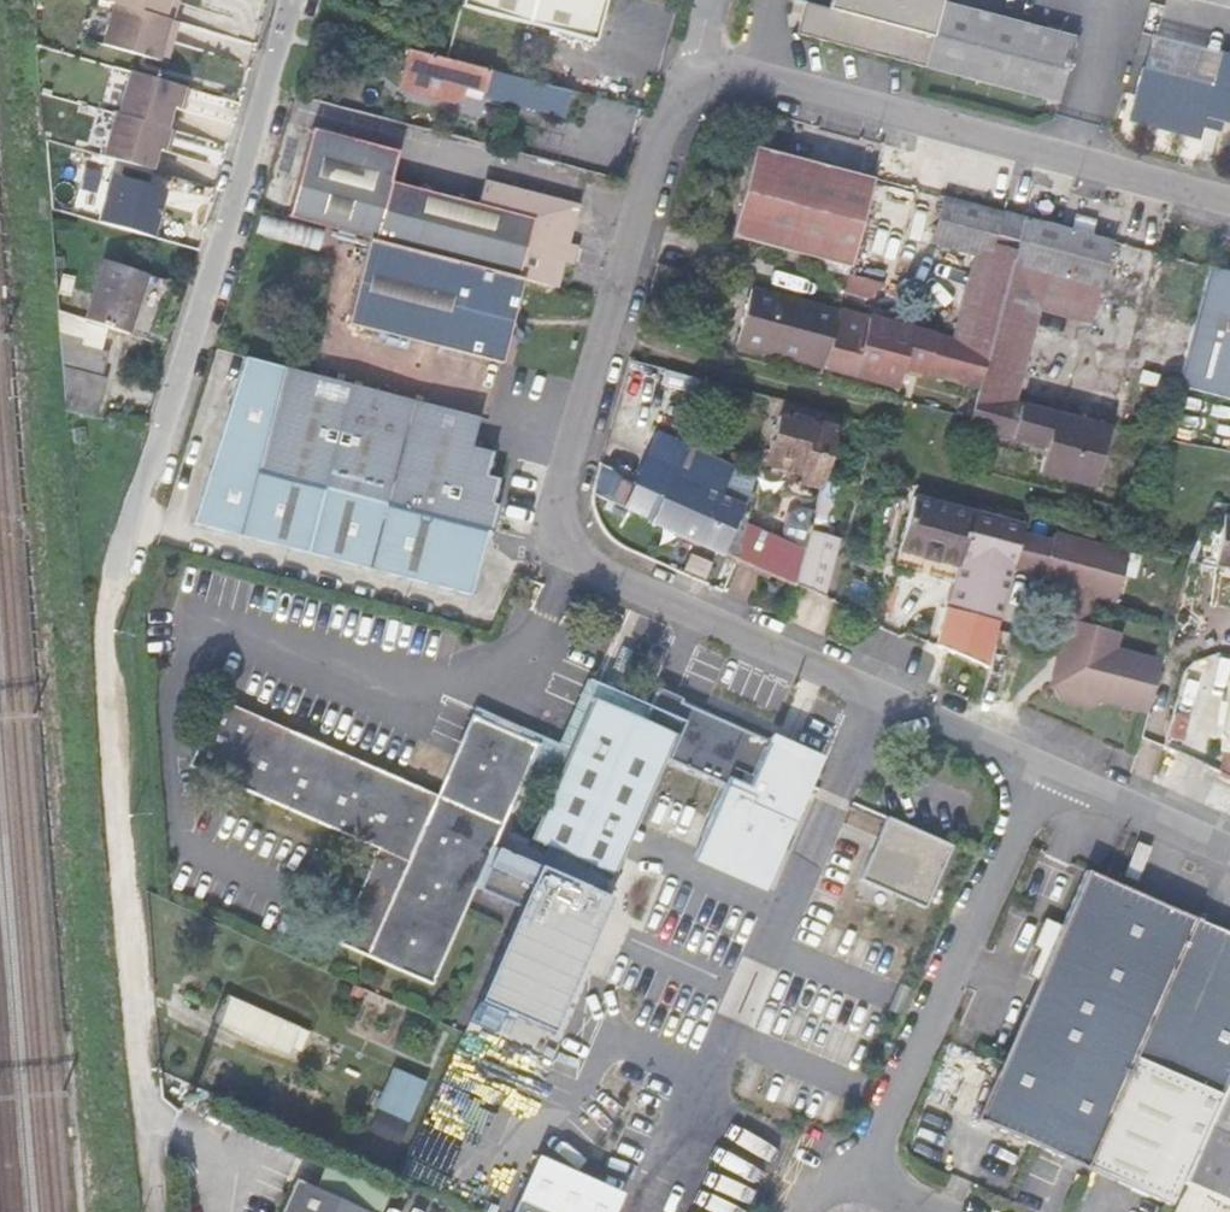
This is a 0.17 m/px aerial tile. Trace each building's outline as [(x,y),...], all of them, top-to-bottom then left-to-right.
[(104,47),(167,66),(179,25),(173,23),(180,0),(111,0),(110,4),(116,6),(104,47)] [(461,6),(595,42),(606,0),(463,0),(461,6)] [(823,8),(805,3),(796,34),(924,68),(942,0),(825,0),(823,8)] [(1046,0),(942,0),(924,68),(1046,101),(1070,6),(1046,0)] [(432,54),(409,49),(405,70),(401,88),(453,99),(457,100),(461,98),(464,94),(466,90),(466,85),(488,90),(487,95),(564,116),(571,92),(432,54)] [(1148,67),(1141,71),(1129,118),(1133,124),(1196,140),(1202,138),(1207,118),(1229,124),(1229,62),(1220,60),(1212,85),(1148,67)] [(130,74),(117,117),(165,131),(171,109),(177,111),(183,89),(166,84),(165,84),(130,74)] [(115,117),(102,160),(150,173),(156,152),(161,153),(168,131),(165,131),(117,117),(115,117)] [(370,239),(522,278),(554,285),(560,260),(568,262),(572,247),(563,245),(573,206),(482,183),(477,205),(388,182),(396,153),(308,130),(286,217),(370,239)] [(850,266),(873,178),(758,148),(734,235),(850,266)] [(123,167),(122,170),(104,165),(99,182),(118,187),(118,185),(156,195),(160,177),(123,167)] [(994,244),(1002,213),(943,198),(932,243),(975,255),(950,340),(838,311),(838,312),(823,368),(823,369),(898,387),(904,367),(979,386),(992,336),(1009,273),(1016,250),(994,244)] [(1024,218),(1002,213),(994,244),(1016,250),(1024,218)] [(1043,283),(1036,308),(1090,321),(1111,241),(1024,218),(1016,250),(1009,273),(1043,283)] [(501,361),(522,278),(370,239),(348,323),(501,361)] [(100,262),(82,319),(142,338),(160,281),(100,262)] [(1177,386),(1229,399),(1229,273),(1208,267),(1177,386)] [(977,395),(1012,404),(1036,308),(1043,283),(1009,273),(992,336),(979,386),(977,395)] [(884,283),(848,274),(843,293),(867,299),(885,285),(884,283)] [(823,368),(838,312),(734,286),(719,341),(823,368)] [(63,395),(96,404),(103,378),(100,377),(105,353),(80,345),(80,337),(57,332),(63,395)] [(481,415),(248,358),(206,526),(473,592),(488,531),(492,532),(498,506),(490,504),(497,476),(489,474),(495,451),(483,448),(485,440),(475,437),(481,415)] [(92,419),(96,404),(63,395),(64,412),(92,419)] [(970,420),(967,432),(1042,452),(1036,475),(1092,489),(1107,429),(1012,404),(977,395),(970,420)] [(820,492),(841,416),(784,401),(766,469),(802,478),(799,486),(820,492)] [(682,452),(671,479),(720,499),(724,488),(730,472),(682,452)] [(660,504),(595,477),(593,485),(593,497),(652,523),(660,504)] [(724,488),(720,499),(671,479),(660,504),(652,523),(736,560),(744,530),(753,495),(724,488)] [(836,502),(819,497),(815,509),(808,536),(805,547),(795,585),(823,593),(835,544),(825,541),(836,502)] [(1022,534),(1023,527),(913,499),(894,564),(954,581),(935,647),(986,669),(1013,568),(1022,534)] [(808,536),(815,509),(798,504),(788,515),(780,540),(770,577),(771,578),(795,585),(805,547),(808,536)] [(1229,570),(1229,518),(1224,517),(1216,568),(1229,570)] [(780,540),(746,522),(744,530),(736,560),(770,577),(780,540)] [(1053,543),(1022,534),(1013,568),(1045,576),(1042,583),(1077,593),(1095,597),(1116,602),(1128,557),(1054,537),(1053,543)] [(1077,593),(1070,621),(1087,625),(1095,597),(1077,593)] [(1119,634),(1087,625),(1070,621),(1063,646),(1072,648),(1082,673),(1053,687),(1060,703),(1087,710),(1102,703),(1145,715),(1159,664),(1114,652),(1119,634)] [(1063,646),(1053,687),(1082,673),(1072,648),(1063,646)] [(495,733),(496,730),(515,738),(513,741),(538,752),(531,769),(554,779),(588,702),(639,725),(644,712),(611,697),(628,657),(618,653),(600,692),(583,685),(555,750),(474,715),(470,722),(495,733)] [(612,883),(665,766),(724,794),(692,866),(757,895),(786,826),(811,768),(676,709),(677,705),(654,694),(654,695),(652,694),(644,712),(639,725),(588,702),(554,779),(555,780),(526,846),(612,883)] [(377,852),(337,943),(433,987),(474,895),(518,914),(477,1008),(550,1041),(595,938),(601,925),(609,906),(492,854),(531,769),(538,752),(513,741),(515,738),(496,730),(495,733),(470,722),(458,747),(460,748),(436,804),(218,705),(191,768),(377,852)] [(953,846),(887,817),(860,879),(925,909),(953,846)] [(1030,986),(972,1121),(1084,1167),(1173,1204),(1181,1186),(1229,1069),(1229,935),(1190,918),(1078,871),(1054,927),(1038,920),(1026,949),(1035,952),(1042,955),(1030,986)] [(606,927),(601,925),(595,938),(601,940),(606,927)] [(1022,983),(1030,986),(1042,955),(1035,952),(1022,983)] [(311,1032),(227,994),(216,1022),(289,1054),(293,1046),(302,1051),(311,1032)] [(1181,1186),(1229,1207),(1229,1069),(1181,1186)] [(426,1083),(396,1070),(379,1109),(407,1121),(408,1122),(426,1083)] [(379,1109),(369,1130),(397,1143),(407,1121),(379,1109)] [(516,1211),(616,1211),(624,1186),(533,1157),(516,1211)] [(304,1183),(290,1211),(365,1211),(304,1183)]
